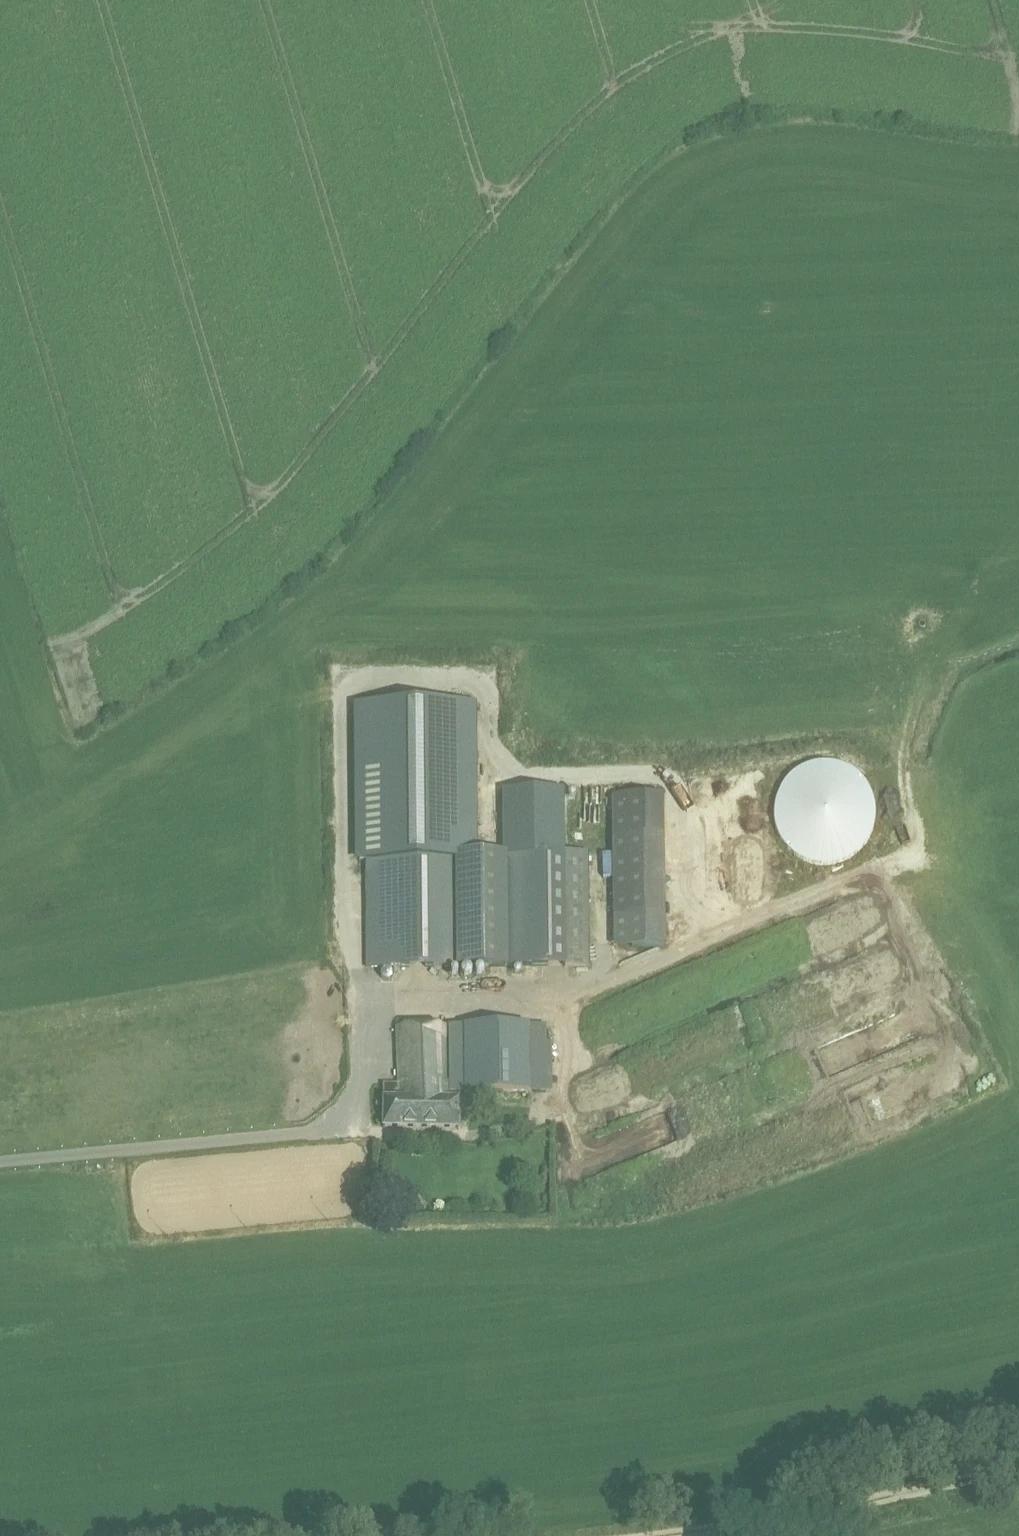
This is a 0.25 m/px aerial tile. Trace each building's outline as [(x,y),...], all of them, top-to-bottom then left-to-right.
[(358,705),(358,860),(366,860),(367,960),(367,968),(455,967),(457,968),(504,967),(567,966),(590,968),(589,852),(565,851),(503,852),(473,852),(472,704),(358,705)] [(803,861),(818,865),(832,864),(845,860),(856,853),(866,843),(872,831),(875,817),(874,804),(869,790),(860,778),(848,769),(834,763),(819,762),(805,765),(792,773),(781,783),(774,797),(771,812),(773,828),(779,842),(790,853),(803,861)] [(503,788),(503,852),(565,851),(565,787),(503,788)] [(663,796),(613,796),(613,945),(663,946),(663,796)] [(464,1024),(465,1092),(552,1091),(551,1042),(547,1042),(547,1024),(530,1025),(530,1023),(464,1024)] [(384,1127),(459,1128),(459,1098),(449,1098),(449,1039),(450,1039),(450,1026),(397,1026),(398,1084),(385,1084),(385,1098),(384,1098),(384,1127)]
